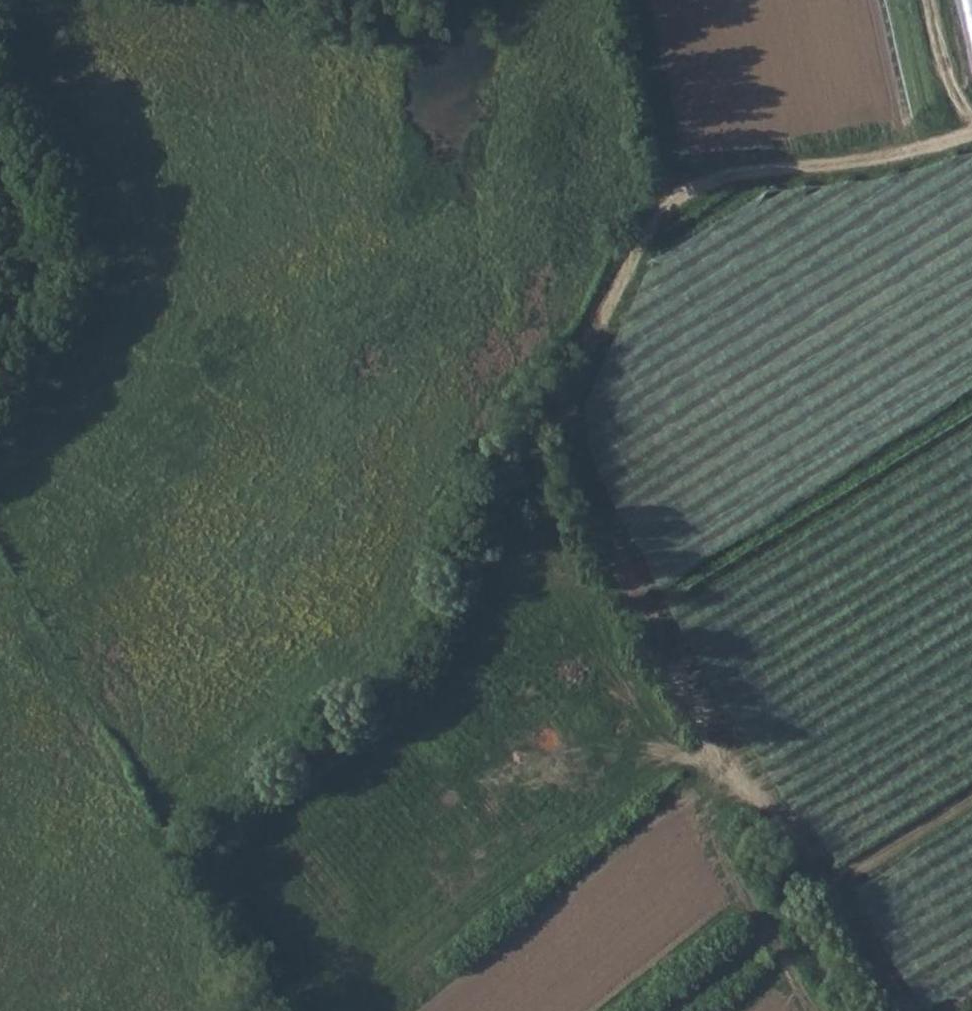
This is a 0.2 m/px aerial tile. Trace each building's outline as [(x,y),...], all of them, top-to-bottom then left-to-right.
[(971,54),(971,0),(962,0),(971,54)]
